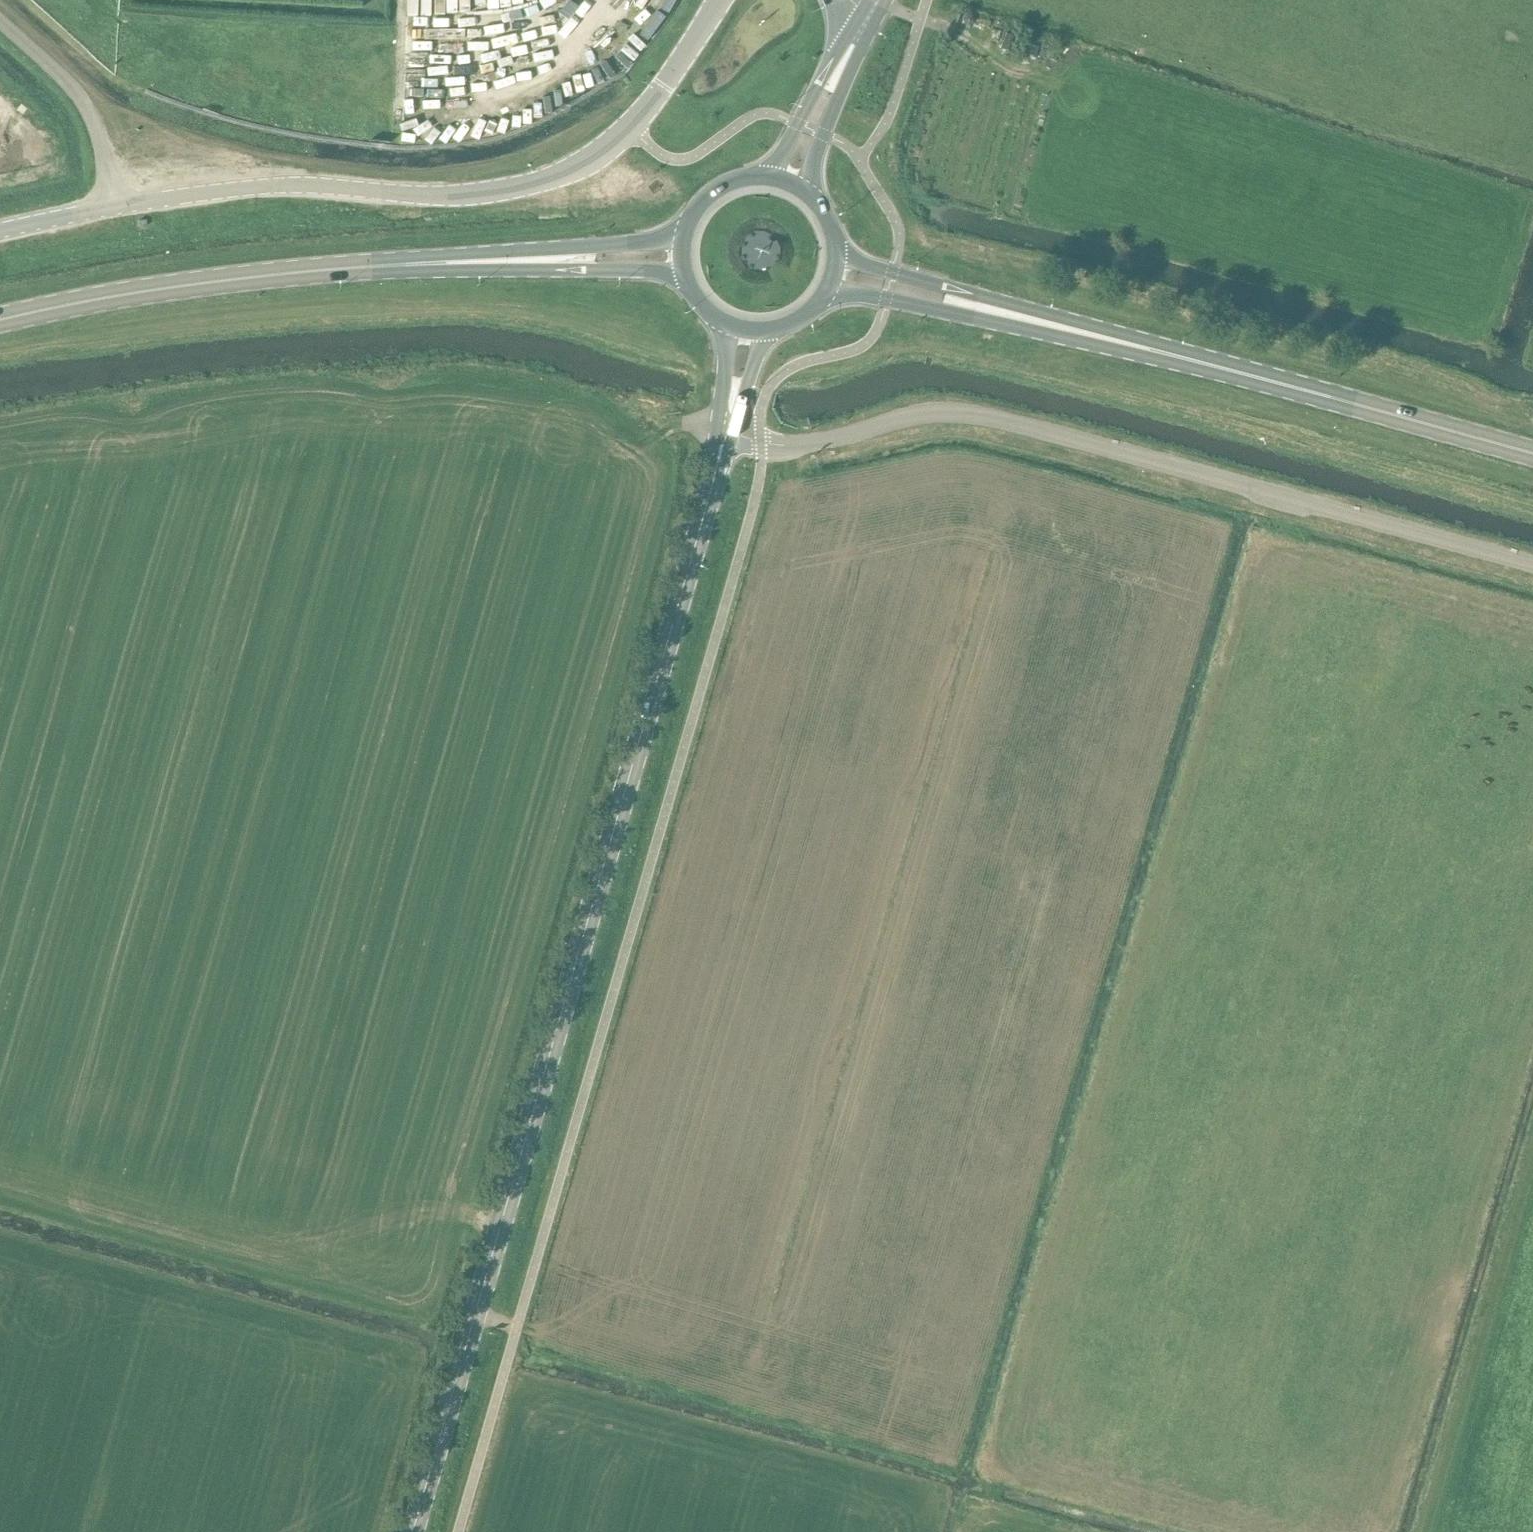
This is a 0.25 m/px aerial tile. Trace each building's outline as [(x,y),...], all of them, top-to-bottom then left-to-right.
[(1124,844),(1122,863),(1132,864),(1134,845),(1124,844)]
